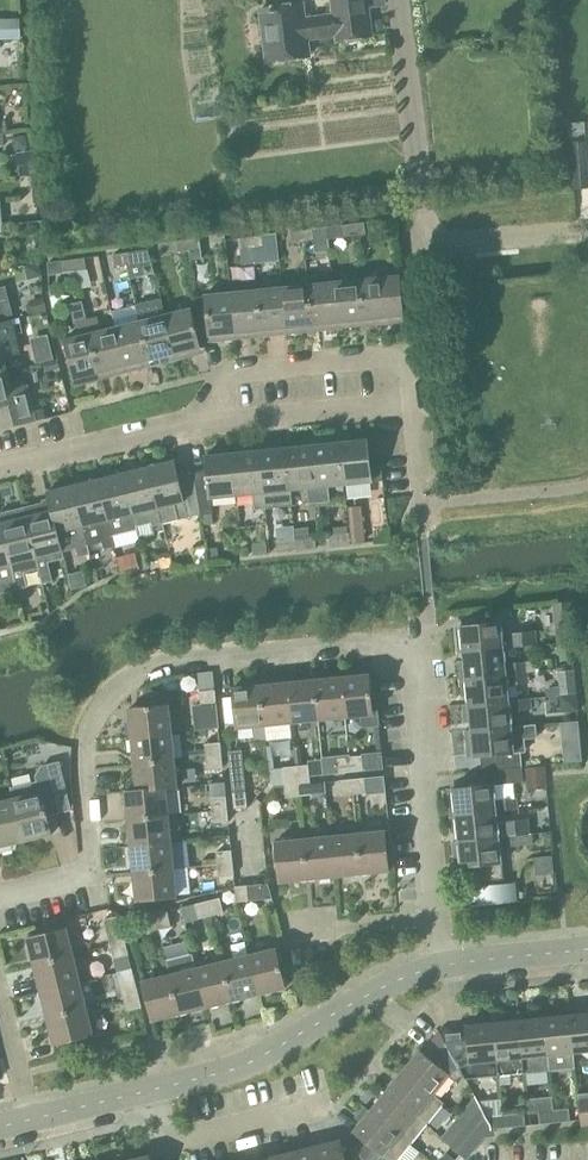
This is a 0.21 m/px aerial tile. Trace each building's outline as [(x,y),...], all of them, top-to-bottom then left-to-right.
[(337,15),(339,36),(340,41),(374,36),(370,9),(386,7),(385,0),(335,0),(337,15)] [(339,36),(337,15),(308,19),(307,4),(263,9),(269,54),(290,52),(291,59),(313,56),(311,36),(322,35),(322,38),(339,36)] [(0,19),(0,39),(20,38),(19,18),(0,19)] [(573,190),(587,189),(587,146),(587,141),(570,142),(573,190)] [(34,151),(18,153),(21,178),(37,176),(34,151)] [(354,223),(355,235),(367,233),(366,222),(354,223)] [(344,236),(355,235),(354,223),(343,225),(344,236)] [(316,240),(329,239),(328,227),(315,228),(316,240)] [(315,228),(303,230),(304,242),(316,240),(315,228)] [(303,230),(291,231),(293,243),(304,242),(303,230)] [(265,247),(264,235),(252,236),(253,248),(265,247)] [(242,250),(253,248),(252,236),(241,238),(240,238),(242,250)] [(202,250),(201,237),(189,239),(190,251),(202,250)] [(189,251),(190,251),(189,239),(177,240),(179,252),(189,251)] [(266,257),(265,247),(253,248),(255,259),(266,257)] [(203,257),(202,250),(190,251),(191,259),(203,257)] [(126,253),(127,264),(139,263),(138,251),(126,253)] [(116,266),(127,264),(126,253),(115,254),(116,266)] [(74,259),(76,271),(88,269),(87,258),(74,259)] [(65,273),(76,271),(74,259),(63,261),(65,273)] [(318,275),(308,275),(309,285),(313,324),(324,323),(324,329),(339,328),(339,322),(335,282),(319,284),(318,275)] [(402,275),(360,279),(364,319),(375,318),(375,324),(406,321),(406,315),(402,275)] [(360,279),(335,282),(339,322),(339,328),(354,326),(353,320),(364,319),(360,279)] [(309,285),(283,287),(287,327),(288,333),(302,331),(302,325),(313,324),(309,285)] [(14,315),(7,286),(0,287),(0,318),(14,315)] [(283,287),(258,290),(262,330),(272,328),(273,334),(288,333),(287,327),(283,287)] [(258,290),(232,292),(236,332),(237,338),(251,337),(251,331),(262,330),(258,290)] [(232,292),(206,295),(210,335),(221,334),(222,340),(237,338),(236,332),(232,292)] [(162,298),(137,304),(141,321),(150,360),(161,357),(163,363),(177,360),(175,354),(166,315),(162,298)] [(80,336),(65,340),(75,379),(76,384),(91,381),(90,375),(101,372),(91,333),(88,321),(83,302),(72,304),(77,324),(80,336)] [(193,308),(166,315),(175,354),(177,360),(191,356),(190,350),(202,347),(193,308)] [(99,318),(88,321),(91,333),(101,372),(111,370),(112,376),(127,372),(126,366),(116,327),(102,331),(99,318)] [(8,375),(3,357),(19,353),(11,320),(0,323),(0,377),(8,375)] [(141,321),(116,327),(126,366),(127,372),(141,369),(140,363),(150,360),(141,321)] [(8,429),(36,422),(28,389),(12,393),(8,375),(0,377),(0,408),(3,407),(8,429)] [(341,442),(346,484),(384,481),(383,464),(372,465),(370,439),(341,442)] [(329,486),(346,484),(341,442),(314,445),(320,503),(331,502),(329,486)] [(310,504),(320,503),(314,445),(287,448),(292,490),(308,488),(310,504)] [(287,448),(260,450),(266,508),(278,507),(293,506),(292,490),(287,448)] [(256,509),(266,508),(260,450),(233,453),(238,495),(254,494),(256,509)] [(194,472),(199,497),(202,514),(202,515),(214,514),(213,498),(238,495),(233,453),(206,456),(208,471),(194,472)] [(176,460),(150,467),(163,523),(202,514),(199,497),(186,500),(176,460)] [(150,467),(124,473),(137,526),(152,522),(153,526),(163,523),(150,467)] [(138,529),(137,526),(124,473),(99,479),(109,520),(110,520),(116,546),(114,536),(138,529)] [(105,549),(116,546),(110,520),(109,520),(99,479),(74,485),(89,544),(103,540),(105,549)] [(48,492),(51,503),(53,510),(52,510),(52,511),(53,511),(58,533),(59,533),(63,551),(78,547),(79,554),(89,551),(88,544),(74,485),(48,492)] [(51,503),(26,509),(44,583),(54,581),(49,562),(65,558),(63,551),(59,533),(58,533),(53,511),(52,511),(52,510),(53,510),(51,503)] [(26,509),(0,515),(2,523),(18,588),(28,586),(25,573),(40,570),(26,509)] [(18,588),(2,523),(0,523),(0,593),(2,592),(1,590),(17,586),(17,589),(18,588)] [(331,535),(332,546),(352,544),(351,532),(331,535)] [(317,536),(297,538),(298,549),(298,550),(318,547),(317,536)] [(277,540),(279,552),(298,549),(297,538),(277,540)] [(252,543),(253,554),(268,553),(267,542),(252,543)] [(465,652),(507,648),(536,645),(535,634),(506,637),(504,620),(462,624),(463,632),(458,633),(460,652),(465,652)] [(463,677),(529,671),(528,661),(509,663),(507,648),(465,652),(465,659),(461,659),(463,677)] [(536,668),(538,702),(572,700),(570,667),(536,668)] [(199,673),(201,691),(216,690),(214,671),(199,673)] [(465,704),(513,699),(511,685),(531,683),(529,671),(463,677),(465,695),(469,695),(470,703),(465,704)] [(370,675),(342,678),(346,717),(362,715),(363,728),(380,727),(378,710),(373,710),(370,675)] [(319,720),(346,717),(342,678),(315,681),(319,720)] [(292,722),(319,720),(315,681),(288,683),(292,722)] [(261,686),(265,725),(292,722),(288,683),(261,686)] [(266,740),(265,725),(261,686),(233,689),(237,728),(254,726),(256,741),(266,740)] [(217,703),(216,690),(201,691),(202,704),(217,703)] [(468,731),(535,725),(535,724),(516,726),(514,711),(533,709),(532,698),(513,700),(513,699),(465,704),(468,723),(472,723),(473,730),(468,731)] [(132,737),(172,733),(169,705),(129,710),(132,737)] [(562,722),(563,737),(581,736),(580,721),(562,722)] [(483,770),(523,766),(522,751),(525,751),(524,740),(536,738),(535,725),(468,731),(470,749),(475,749),(476,758),(482,758),(483,770)] [(135,764),(175,760),(172,733),(132,737),(135,764)] [(208,756),(222,754),(221,742),(206,744),(208,756)] [(386,767),(403,766),(402,748),(385,749),(386,767)] [(222,754),(208,756),(209,769),(224,768),(222,754)] [(350,757),(352,772),(365,770),(364,755),(350,757)] [(340,773),(352,772),(350,757),(338,758),(340,773)] [(152,790),(166,789),(178,787),(175,760),(135,764),(138,790),(152,788),(152,790)] [(11,789),(14,799),(24,842),(53,835),(47,810),(71,804),(61,762),(43,766),(37,776),(38,782),(11,789)] [(298,781),(311,780),(310,765),(296,766),(298,781)] [(286,783),(298,781),(296,766),(284,767),(286,783)] [(454,797),(450,797),(452,816),(498,812),(518,810),(517,798),(497,800),(496,785),(525,782),(523,766),(483,770),(485,786),(454,788),(454,797)] [(529,787),(547,785),(545,767),(527,769),(529,787)] [(352,779),(354,794),(367,793),(366,778),(352,779)] [(342,795),(354,794),(352,779),(341,780),(342,795)] [(298,781),(299,796),(313,795),(311,780),(298,781)] [(288,797),(299,796),(298,781),(286,783),(288,797)] [(169,815),(166,789),(152,790),(152,788),(138,790),(125,791),(129,820),(169,815)] [(235,793),(236,807),(249,806),(247,791),(235,793)] [(213,810),(228,808),(227,796),(212,798),(213,810)] [(4,851),(13,849),(15,844),(24,842),(14,799),(0,802),(0,848),(4,851)] [(228,808),(213,810),(215,823),(229,821),(228,808)] [(498,812),(452,816),(453,834),(459,833),(460,842),(530,835),(528,823),(528,819),(521,819),(519,820),(518,810),(498,812)] [(132,847),(172,842),(169,815),(129,820),(132,847)] [(358,834),(362,874),(390,871),(386,831),(358,834)] [(335,877),(362,874),(358,834),(331,837),(335,877)] [(471,867),(473,882),(505,879),(502,847),(535,844),(534,835),(530,835),(460,842),(455,842),(457,859),(461,859),(462,867),(471,867)] [(308,880),(335,877),(331,837),(304,840),(308,880)] [(280,883),(308,880),(304,840),(276,842),(280,883)] [(134,874),(174,869),(172,842),(132,847),(134,874)] [(219,864),(234,863),(232,850),(218,852),(219,864)] [(234,863),(219,864),(220,877),(235,875),(234,863)] [(174,869),(134,874),(137,901),(177,897),(174,869)] [(470,906),(470,907),(523,901),(523,900),(516,901),(514,883),(479,887),(481,905),(470,906)] [(251,900),(250,885),(236,886),(238,902),(251,900)] [(208,901),(211,916),(225,912),(221,898),(208,901)] [(200,919),(211,916),(208,901),(196,904),(200,919)] [(155,914),(159,929),(172,926),(168,910),(155,914)] [(127,942),(124,930),(120,914),(105,918),(109,933),(112,946),(127,942)] [(147,932),(159,929),(155,914),(144,917),(147,932)] [(35,965),(74,955),(67,929),(28,938),(35,965)] [(127,942),(112,946),(115,958),(130,955),(127,942)] [(249,955),(259,995),(286,989),(276,949),(249,955)] [(42,992),(80,982),(74,955),(35,965),(42,992)] [(233,1002),(259,995),(249,955),(223,962),(233,1002)] [(206,1008),(233,1002),(223,962),(197,968),(206,1008)] [(140,995),(137,982),(133,968),(118,972),(125,998),(140,995)] [(180,1015),(206,1008),(197,968),(170,975),(180,1015)] [(153,1021),(180,1015),(170,975),(143,982),(153,1021)] [(49,1018),(87,1008),(80,982),(42,992),(49,1018)] [(140,995),(125,998),(128,1011),(142,1008),(140,995)] [(87,1008),(49,1018),(55,1045),(94,1035),(87,1008)] [(571,1016),(575,1053),(587,1051),(587,1014),(571,1016)] [(544,1018),(549,1070),(576,1068),(575,1053),(571,1016),(544,1018)] [(520,1021),(525,1073),(549,1070),(544,1018),(520,1021)] [(494,1023),(499,1075),(525,1073),(520,1021),(494,1023)] [(440,1031),(439,1031),(463,1076),(464,1079),(499,1075),(494,1023),(468,1026),(468,1029),(440,1031)] [(420,1048),(402,1071),(432,1096),(449,1074),(451,1073),(454,1078),(463,1076),(439,1031),(423,1051),(420,1048)] [(386,1091),(427,1124),(443,1104),(432,1096),(402,1071),(386,1091)] [(370,1110),(411,1143),(427,1124),(386,1091),(370,1110)] [(496,1093),(474,1098),(478,1117),(500,1112),(496,1093)] [(355,1149),(361,1159),(398,1159),(411,1143),(370,1110),(364,1106),(355,1117),(361,1122),(353,1131),(363,1139),(356,1149),(355,1149)] [(553,1110),(555,1122),(571,1121),(570,1108),(553,1110)] [(541,1124),(555,1122),(553,1110),(540,1111),(541,1124)] [(509,1114),(510,1127),(527,1125),(525,1113),(509,1114)] [(496,1128),(510,1127),(509,1114),(495,1116),(496,1128)] [(466,1130),(476,1138),(486,1126),(476,1117),(466,1130)] [(466,1149),(476,1138),(466,1130),(457,1141),(466,1149)] [(315,1147),(318,1159),(361,1159),(355,1149),(344,1152),(341,1140),(315,1147)] [(291,1159),(318,1159),(315,1147),(289,1153),(291,1159)]
